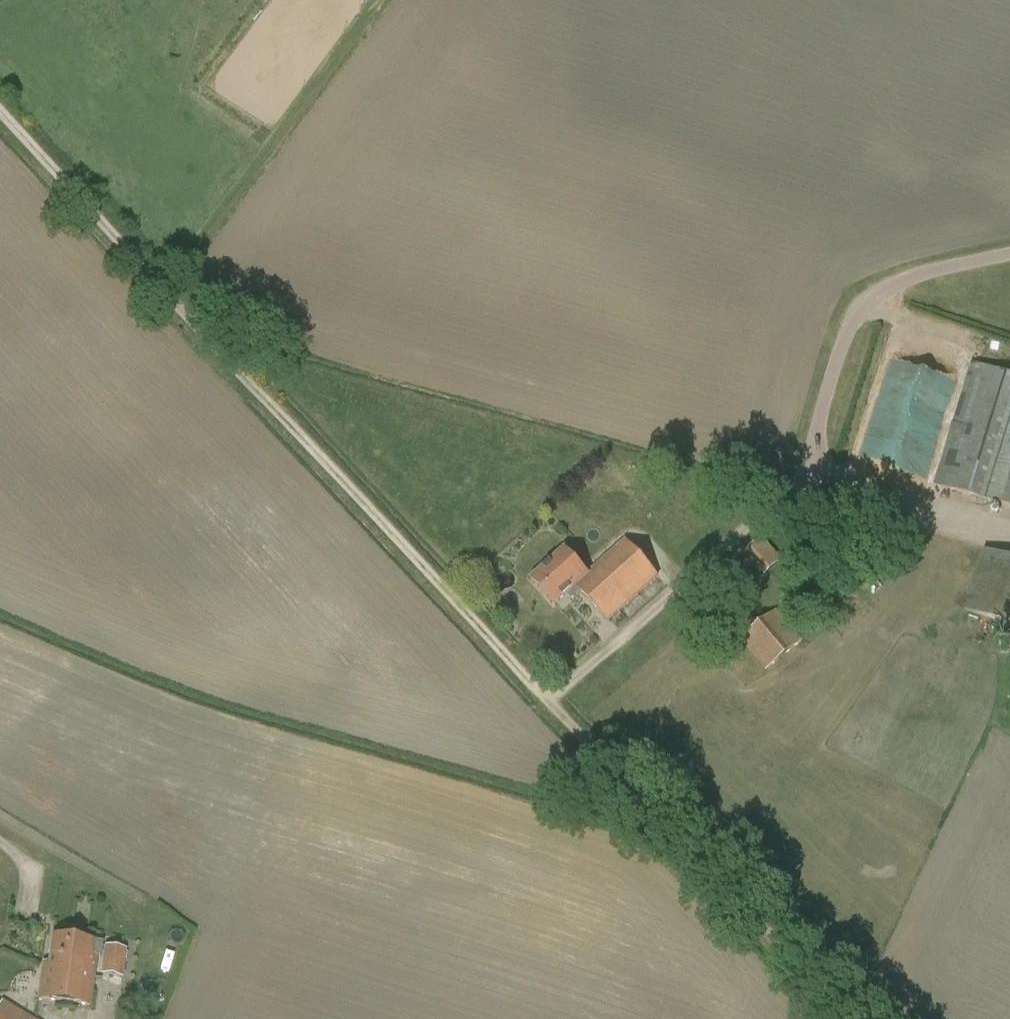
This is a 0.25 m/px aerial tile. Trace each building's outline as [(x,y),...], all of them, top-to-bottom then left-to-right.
[(1009,508),(1009,376),(971,365),(934,485),(1009,508)] [(745,554),(765,576),(782,560),(762,538),(745,554)] [(588,575),(575,587),(608,623),(659,577),(626,541),(587,575),(588,575)] [(555,605),(575,587),(588,575),(587,575),(566,550),(532,580),(555,605)] [(1009,640),(1009,558),(984,550),(965,611),(1003,623),(1009,640)] [(719,613),(766,670),(803,641),(777,610),(758,625),(736,598),(719,613)] [(53,936),(49,964),(50,964),(49,969),(77,973),(77,976),(94,978),(96,956),(100,956),(102,943),(53,936)] [(101,974),(123,978),(128,949),(105,946),(101,974)] [(50,964),(49,964),(44,963),(39,998),(90,1005),(94,978),(77,976),(77,973),(49,969),(50,964)] [(2,1002),(0,1005),(0,1018),(32,1018),(2,1002)]
